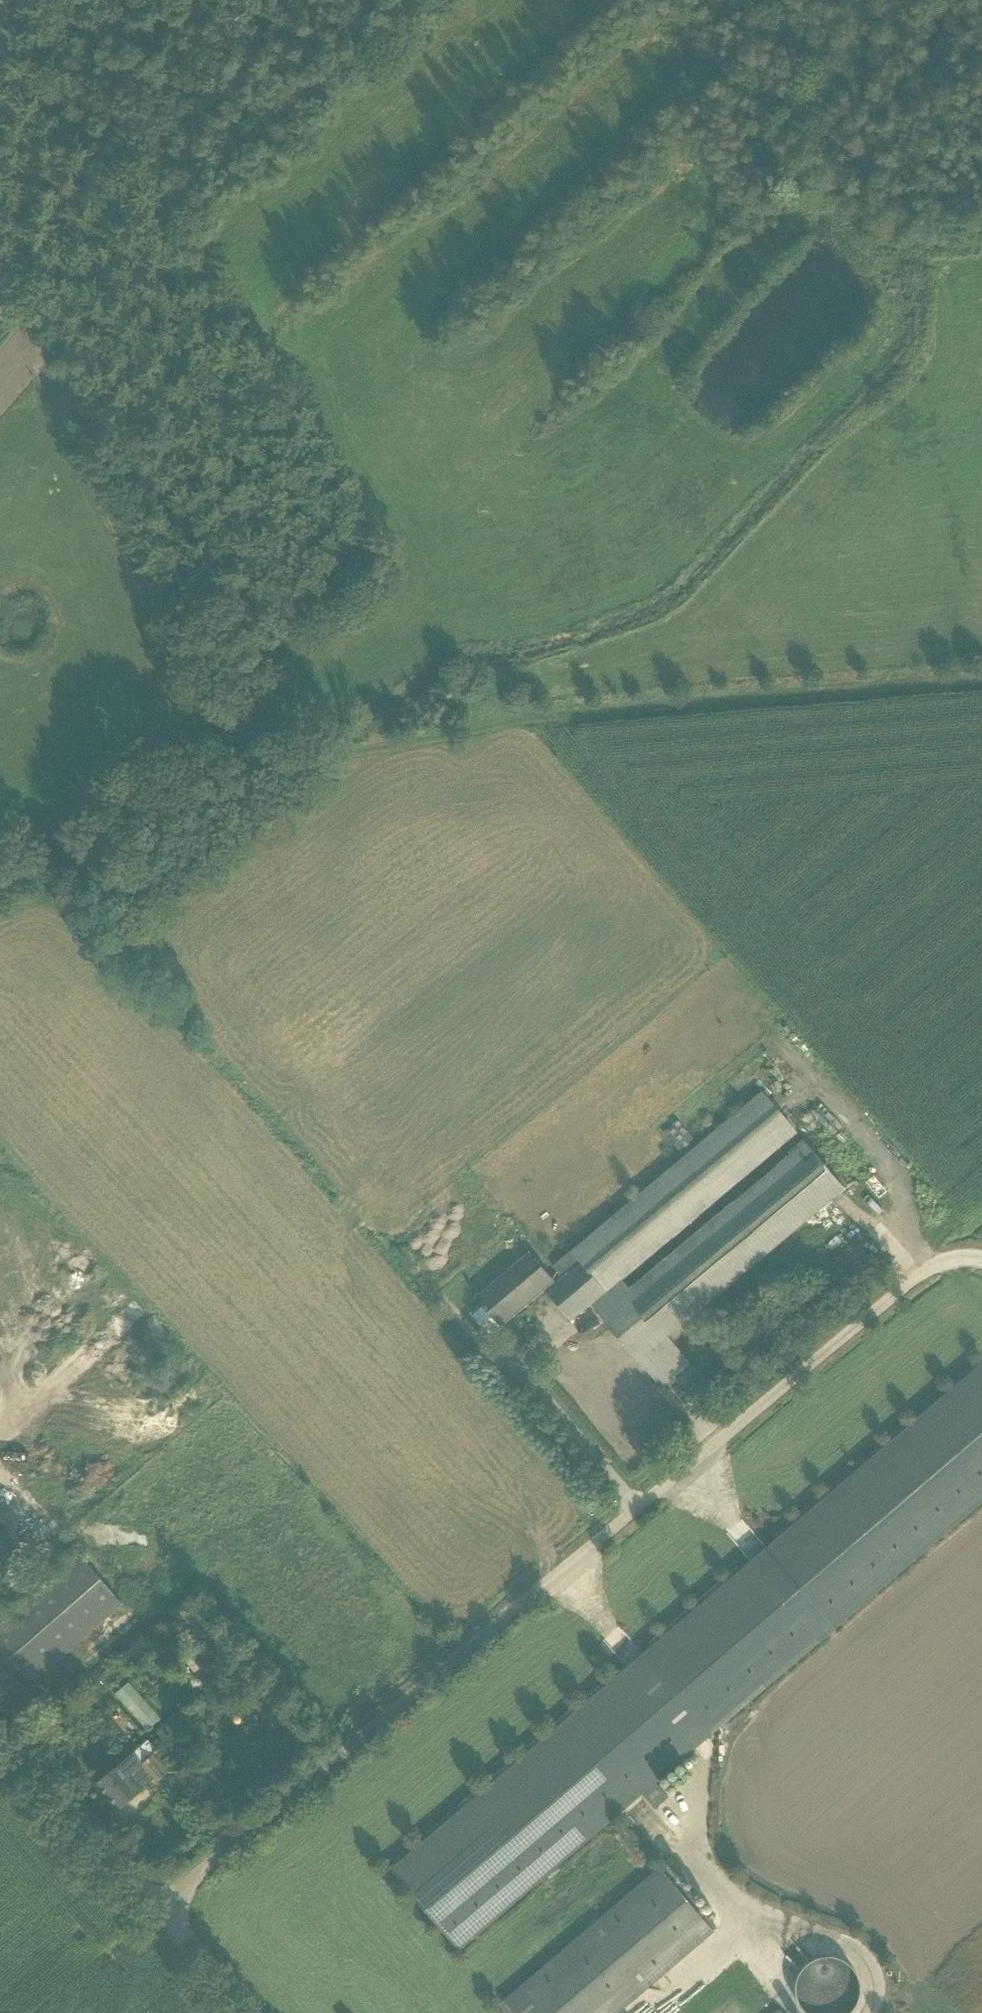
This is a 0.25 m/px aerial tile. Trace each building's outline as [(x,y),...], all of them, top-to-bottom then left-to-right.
[(678,1339),(856,1196),(774,1094),(639,1202),(644,1209),(662,1220),(657,1227),(600,1273),(589,1267),(562,1288),(557,1296),(579,1324),(635,1279),(648,1257),(652,1262),(808,1138),(791,1165),(785,1169),(774,1189),(788,1197),(774,1221),(657,1314),(649,1327),(632,1341),(643,1354),(644,1355),(671,1390),(672,1390),(700,1367),(678,1339)] [(504,1325),(557,1280),(531,1250),(479,1295),(504,1325)] [(584,1342),(625,1387),(646,1368),(605,1323),(584,1342)] [(6,1457),(0,1462),(0,1529),(22,1553),(61,1517),(6,1457)] [(133,1608),(88,1557),(0,1633),(0,1640),(41,1687),(133,1608)] [(766,1568),(396,1867),(465,1953),(654,1801),(663,1813),(679,1801),(665,1784),(832,1649),(766,1568)] [(158,1734),(171,1721),(136,1685),(123,1698),(158,1734)] [(122,1809),(164,1773),(139,1744),(97,1780),(122,1809)] [(509,2001),(519,2012),(630,2012),(725,1937),(672,1870),(509,2001)] [(795,1994),(834,2012),(854,2012),(871,1978),(815,1952),(795,1994)]
